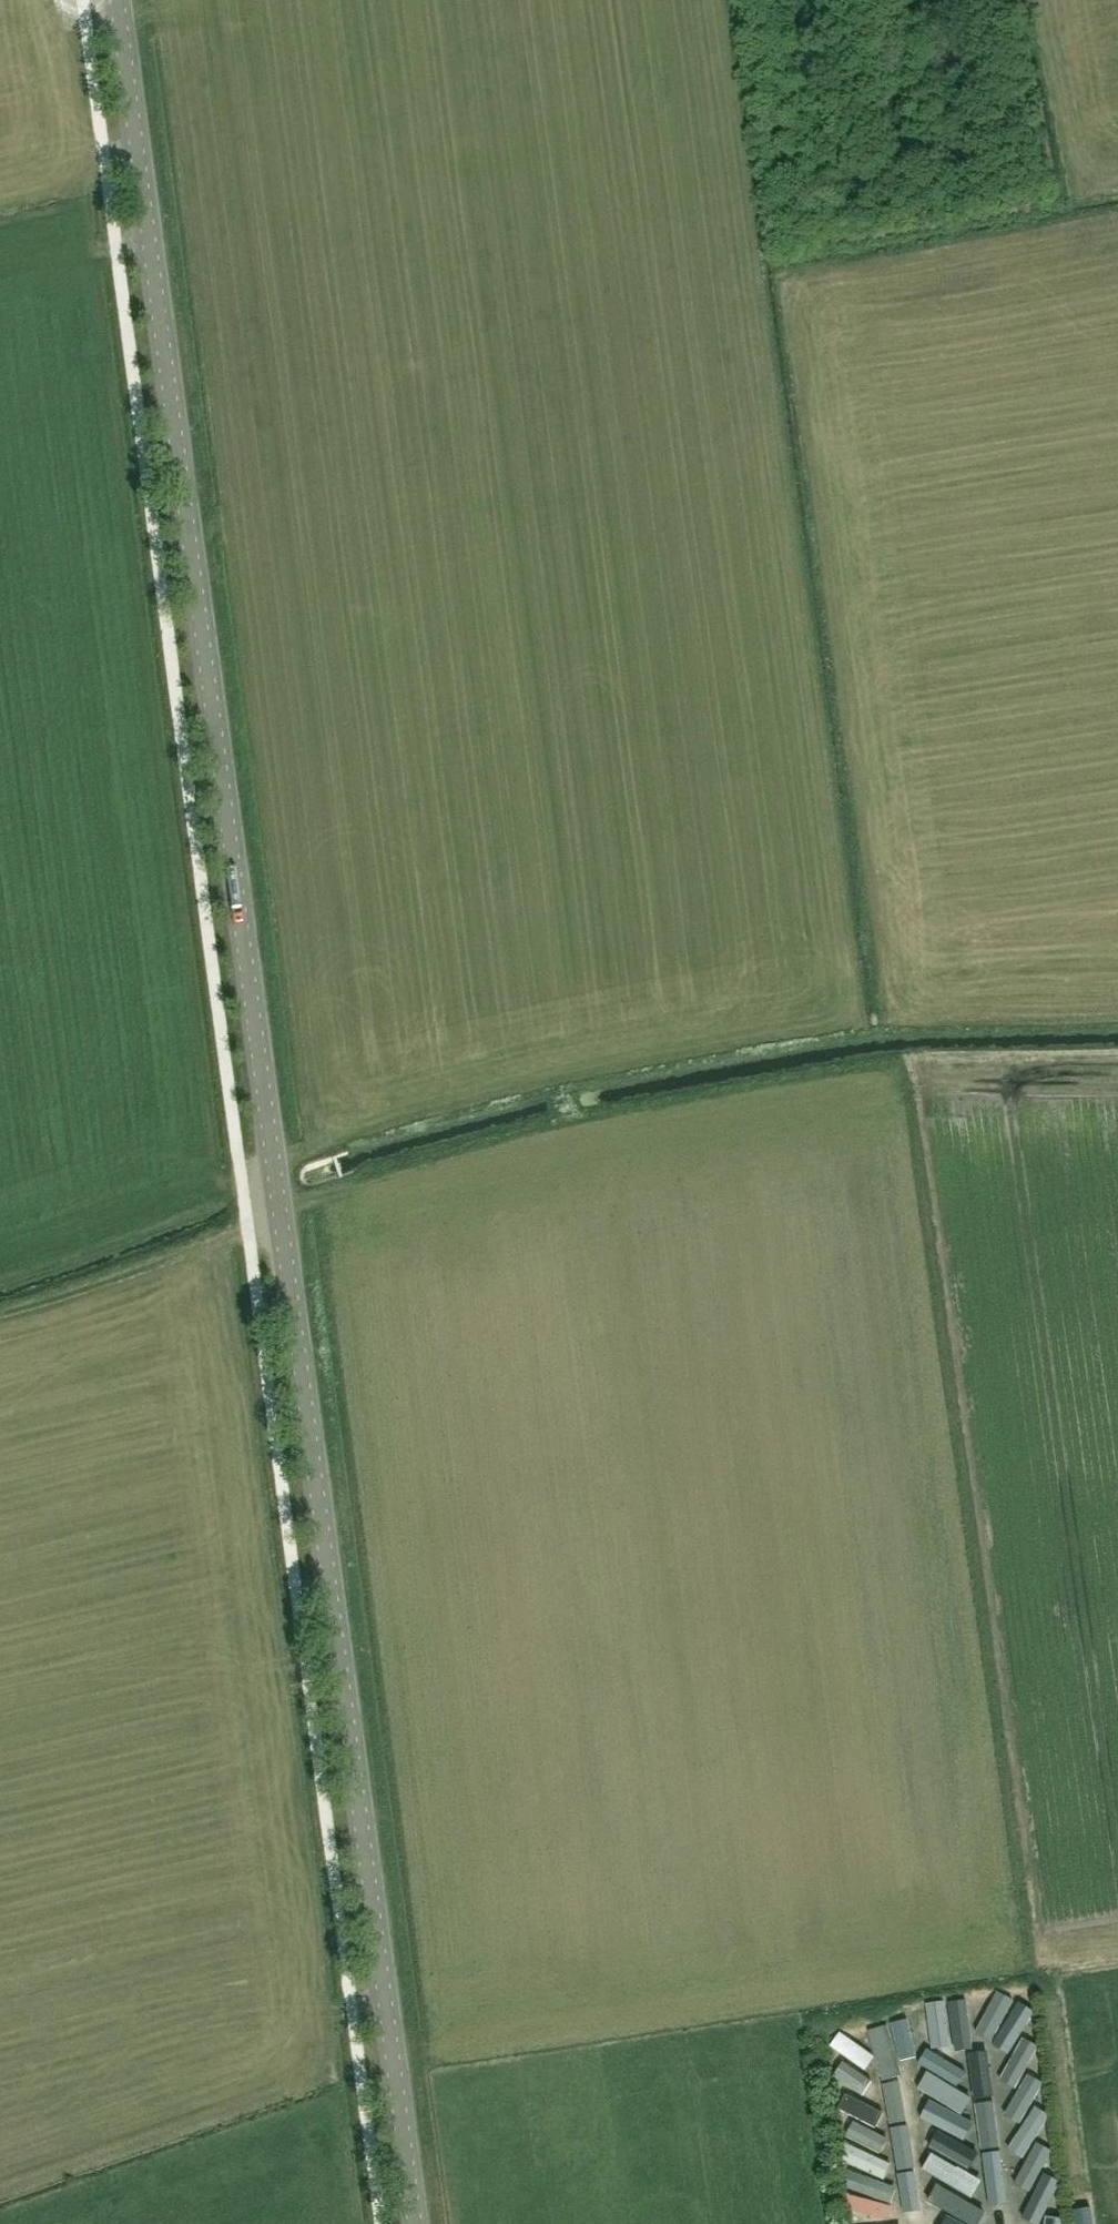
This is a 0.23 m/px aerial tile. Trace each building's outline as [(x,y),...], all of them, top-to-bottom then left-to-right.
[(1031,1982),(997,1985),(1006,2072),(1042,2068),(1039,2040),(1017,2042),(1017,2036),(1036,2034),(1031,1982)] [(932,1995),(940,2050),(976,2045),(976,2041),(997,2038),(990,1988),(952,1993),(952,1992),(932,1995)] [(921,2057),(939,2053),(925,1996),(907,2001),(921,2057)] [(885,2059),(915,2056),(909,2006),(893,2007),(894,2015),(879,2017),(885,2059)] [(983,2100),(976,2101),(985,2157),(1003,2154),(995,2101),(1002,2100),(994,2045),(964,2049),(969,2088),(981,2086),(983,2100)] [(916,2061),(881,2064),(889,2170),(924,2167),(916,2061)] [(829,2077),(872,2096),(878,2083),(835,2063),(829,2077)] [(923,2099),(965,2122),(972,2111),(939,2093),(948,2078),(926,2066),(922,2074),(934,2081),(923,2099)] [(1055,2094),(1029,2069),(1012,2087),(1024,2099),(1004,2120),(1019,2133),(1055,2094)] [(875,2141),(881,2130),(839,2108),(833,2119),(875,2141)] [(1048,2116),(1015,2148),(1025,2159),(1059,2127),(1048,2116)] [(879,2168),(885,2157),(843,2130),(836,2141),(879,2168)] [(843,2172),(875,2187),(882,2173),(850,2158),(843,2172)] [(924,2223),(937,2223),(935,2213),(924,2214),(928,2204),(924,2176),(913,2177),(897,2170),(893,2180),(898,2216),(904,2218),(923,2215),(924,2223)] [(1023,2199),(1036,2213),(1067,2183),(1054,2170),(1023,2199)] [(841,2201),(890,2212),(894,2196),(845,2185),(841,2201)] [(858,2210),(853,2223),(897,2223),(858,2210)]
